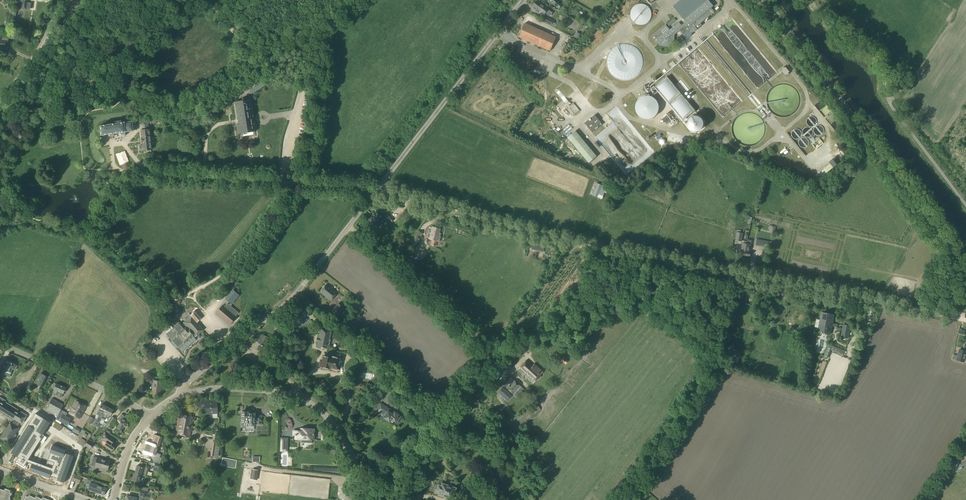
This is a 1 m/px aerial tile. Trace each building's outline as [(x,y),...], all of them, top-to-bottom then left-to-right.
[(18,8),(26,9),(27,0),(19,0),(18,8)] [(559,9),(563,5),(558,1),(559,0),(558,0),(549,0),(559,9)] [(651,36),(657,44),(658,45),(659,46),(668,47),(674,43),(674,42),(674,36),(674,35),(675,34),(685,26),(692,33),(702,25),(700,23),(714,12),(711,8),(713,6),(709,0),(681,0),(673,6),(685,20),(687,21),(681,25),(679,22),(670,30),(666,25),(665,25),(651,36)] [(537,1),(533,6),(536,9),(535,11),(539,13),(540,11),(544,14),(545,14),(548,16),(550,12),(548,10),(548,9),(549,7),(545,5),(544,6),(537,1)] [(654,14),(654,12),(654,10),(653,7),(651,6),(649,4),(647,3),(645,3),(643,2),(641,2),(639,3),(637,4),(635,5),(633,7),(632,9),(631,12),(631,13),(631,16),(632,18),(633,20),(634,22),(636,23),(638,24),(640,25),(642,25),(644,25),(647,25),(649,24),(651,22),(652,20),(653,19),(654,16),(654,14)] [(544,22),(551,26),(553,22),(554,21),(546,17),(544,22)] [(519,37),(550,51),(556,37),(529,25),(531,19),(528,18),(526,24),(525,23),(519,37)] [(7,49),(8,38),(0,38),(0,49),(7,49)] [(781,70),(785,75),(790,72),(785,67),(781,70)] [(271,81),(268,76),(252,88),(255,92),(271,81)] [(668,78),(656,87),(684,122),(696,112),(668,78)] [(646,88),(649,93),(654,94),(655,94),(654,89),(650,85),(646,88)] [(659,110),(659,108),(659,105),(658,103),(657,101),(656,99),(654,98),(652,97),(650,96),(648,96),(645,96),(643,96),(641,97),(639,99),(638,100),(637,102),(636,104),(635,106),(635,109),(636,111),(637,113),(638,115),(639,117),(641,118),(643,119),(646,119),(648,119),(650,119),(652,118),(654,117),(656,116),(657,114),(658,112),(659,110)] [(235,102),(238,120),(238,119),(239,124),(236,125),(238,134),(255,132),(253,122),(252,122),(251,117),(252,117),(250,99),(235,102)] [(566,106),(568,108),(566,109),(574,117),(580,112),(573,103),(572,105),(570,103),(566,106)] [(612,121),(621,115),(622,115),(616,105),(605,112),(612,121)] [(660,121),(660,122),(660,123),(661,123),(661,124),(662,124),(662,123),(663,123),(663,122),(664,122),(665,122),(666,124),(674,118),(669,112),(661,119),(662,120),(661,120),(660,120),(660,121)] [(585,123),(589,129),(593,132),(602,124),(595,115),(585,123)] [(100,126),(101,135),(108,134),(109,134),(113,134),(114,134),(113,133),(119,133),(119,136),(121,137),(124,136),(125,135),(125,132),(135,131),(134,125),(132,125),(132,122),(100,126)] [(139,146),(140,151),(143,150),(143,151),(151,150),(148,124),(143,124),(143,130),(141,130),(142,145),(139,146)] [(568,138),(589,163),(596,157),(575,132),(568,138)] [(817,175),(820,178),(837,165),(834,161),(817,175)] [(593,195),(598,197),(599,194),(603,196),(606,187),(602,185),(596,183),(595,185),(596,186),(593,195)] [(367,222),(370,224),(372,222),(374,224),(375,224),(378,226),(384,219),(380,216),(375,212),(369,220),(367,222)] [(429,237),(429,239),(432,240),(431,245),(433,245),(432,245),(433,246),(434,245),(435,246),(437,241),(439,241),(440,237),(439,236),(440,233),(439,233),(440,229),(432,227),(432,228),(430,227),(429,230),(427,237),(429,237)] [(414,247),(420,239),(419,238),(421,234),(418,232),(409,244),(414,247)] [(756,246),(767,248),(768,247),(770,247),(771,243),(769,242),(757,239),(756,246)] [(746,244),(744,255),(750,257),(751,253),(750,253),(752,245),(753,241),(747,240),(746,244)] [(393,250),(396,252),(402,244),(401,243),(399,246),(397,245),(393,250)] [(334,295),(330,291),(332,289),(326,285),(320,292),(325,296),(325,297),(330,301),(337,292),(336,292),(334,295)] [(225,299),(231,305),(239,295),(233,290),(225,299)] [(353,301),(349,305),(351,307),(352,306),(354,307),(353,308),(354,309),(353,309),(355,311),(359,306),(353,301)] [(215,314),(229,325),(235,317),(234,316),(237,313),(226,304),(224,307),(222,305),(215,314)] [(335,309),(331,314),(336,318),(340,313),(335,309)] [(196,323),(197,322),(201,318),(195,312),(190,316),(191,317),(196,323)] [(832,326),(832,324),(832,323),(834,315),(821,312),(820,319),(818,327),(817,332),(830,335),(832,327),(832,326)] [(184,323),(182,325),(180,323),(179,324),(177,322),(174,324),(176,326),(166,334),(171,340),(171,341),(172,342),(172,341),(178,348),(183,344),(192,336),(194,338),(196,337),(196,336),(203,330),(197,323),(197,322),(196,323),(191,317),(184,323)] [(154,322),(151,324),(156,331),(160,328),(154,322)] [(841,337),(848,338),(850,327),(843,325),(841,337)] [(317,346),(320,347),(320,348),(323,349),(324,348),(327,349),(328,345),(329,345),(330,340),(329,340),(332,328),(327,327),(326,331),(320,330),(317,346)] [(335,332),(343,339),(346,336),(338,329),(335,332)] [(256,342),(267,346),(268,337),(260,334),(256,342)] [(830,350),(832,345),(828,344),(826,348),(823,357),(827,358),(830,350)] [(964,362),(965,354),(965,351),(959,350),(957,360),(964,362)] [(318,366),(329,368),(329,367),(339,369),(340,365),(338,365),(340,356),(335,355),(334,358),(331,357),(324,356),(322,362),(320,361),(318,366)] [(523,364),(537,378),(543,372),(534,364),(533,365),(527,359),(523,364)] [(2,372),(1,373),(6,375),(6,374),(7,371),(10,372),(12,369),(13,369),(15,370),(17,366),(15,365),(6,360),(3,365),(4,365),(3,369),(2,372)] [(537,378),(523,364),(518,370),(533,383),(537,378)] [(489,375),(497,382),(506,373),(498,366),(489,375)] [(35,383),(42,386),(47,376),(40,373),(35,383)] [(517,391),(521,387),(513,380),(508,376),(501,384),(506,388),(513,395),(517,391)] [(152,391),(160,392),(161,385),(162,385),(162,381),(153,380),(152,391)] [(61,397),(63,393),(65,388),(56,383),(56,384),(54,383),(52,384),(51,387),(52,389),(57,391),(59,392),(58,396),(61,397)] [(497,394),(505,402),(511,396),(502,388),(497,394)] [(16,419),(13,424),(11,423),(1,438),(10,444),(19,428),(18,427),(21,422),(22,423),(27,415),(5,401),(5,400),(0,397),(0,410),(16,419)] [(54,415),(57,417),(59,413),(64,405),(52,398),(45,410),(54,415)] [(69,413),(73,415),(79,419),(86,406),(76,400),(72,408),(69,413)] [(212,414),(217,414),(217,400),(201,401),(201,408),(204,408),(204,414),(212,414)] [(516,418),(521,424),(540,410),(536,403),(516,418)] [(104,414),(107,407),(101,404),(98,410),(99,410),(97,414),(99,415),(96,422),(99,423),(99,422),(101,420),(102,418),(103,416),(104,414)] [(376,410),(385,415),(383,418),(389,422),(390,420),(391,419),(394,421),(397,417),(396,417),(398,414),(394,412),(394,413),(380,404),(376,410)] [(101,420),(99,422),(102,424),(104,421),(106,418),(107,419),(109,418),(113,410),(107,407),(104,414),(103,416),(102,418),(101,420)] [(241,412),(241,427),(246,427),(247,427),(247,426),(247,425),(254,426),(254,424),(261,425),(261,416),(254,416),(254,414),(250,414),(250,413),(247,413),(247,412),(241,412)] [(57,417),(55,420),(67,426),(71,419),(59,413),(57,417)] [(119,435),(124,426),(127,427),(128,420),(123,419),(125,416),(121,414),(117,419),(120,422),(120,424),(119,424),(115,433),(119,435)] [(175,435),(189,437),(193,416),(179,414),(175,435)] [(34,415),(10,453),(17,458),(14,461),(23,467),(26,462),(30,464),(28,470),(47,477),(48,475),(55,478),(54,479),(61,482),(71,456),(62,453),(63,451),(50,446),(47,453),(48,453),(44,466),(27,460),(40,439),(38,438),(40,435),(41,436),(48,424),(34,415)] [(238,428),(238,420),(224,420),(224,427),(238,428)] [(313,440),(314,429),(301,429),(300,431),(293,431),(293,435),(295,435),(295,439),(296,439),(295,442),(307,442),(307,439),(313,440)] [(101,439),(106,442),(108,440),(110,441),(113,438),(105,433),(101,439)] [(156,453),(162,437),(154,435),(153,438),(151,446),(145,444),(143,450),(151,453),(150,456),(153,462),(160,464),(162,458),(159,457),(160,454),(156,453)] [(84,446),(89,450),(93,444),(88,440),(84,446)] [(108,440),(106,442),(104,446),(112,451),(116,445),(110,441),(108,440)] [(219,447),(212,446),(211,453),(218,454),(219,447)] [(445,451),(442,455),(441,457),(440,458),(446,462),(451,455),(445,451)] [(95,467),(107,470),(110,461),(97,457),(95,467)] [(137,466),(135,472),(143,474),(146,475),(147,472),(144,471),(146,464),(140,462),(139,466),(137,466)] [(143,474),(135,472),(134,477),(133,476),(132,480),(139,482),(139,481),(142,482),(143,478),(142,478),(143,474)] [(72,480),(79,483),(81,477),(74,475),(72,480)] [(434,493),(439,495),(438,495),(439,495),(439,496),(442,497),(443,496),(447,498),(450,499),(451,499),(453,499),(454,496),(452,495),(454,488),(456,483),(452,482),(452,483),(451,483),(451,484),(449,484),(449,486),(446,485),(446,486),(441,484),(441,487),(438,486),(436,490),(435,490),(434,493)] [(88,490),(103,495),(106,488),(91,483),(88,490)] [(10,498),(9,498),(10,496),(12,494),(11,493),(9,492),(10,490),(5,488),(4,490),(0,489),(0,499),(9,499),(10,498)] [(138,499),(127,496),(126,499),(125,499),(142,499),(142,498),(144,498),(145,492),(139,491),(138,497),(139,497),(138,499)]
